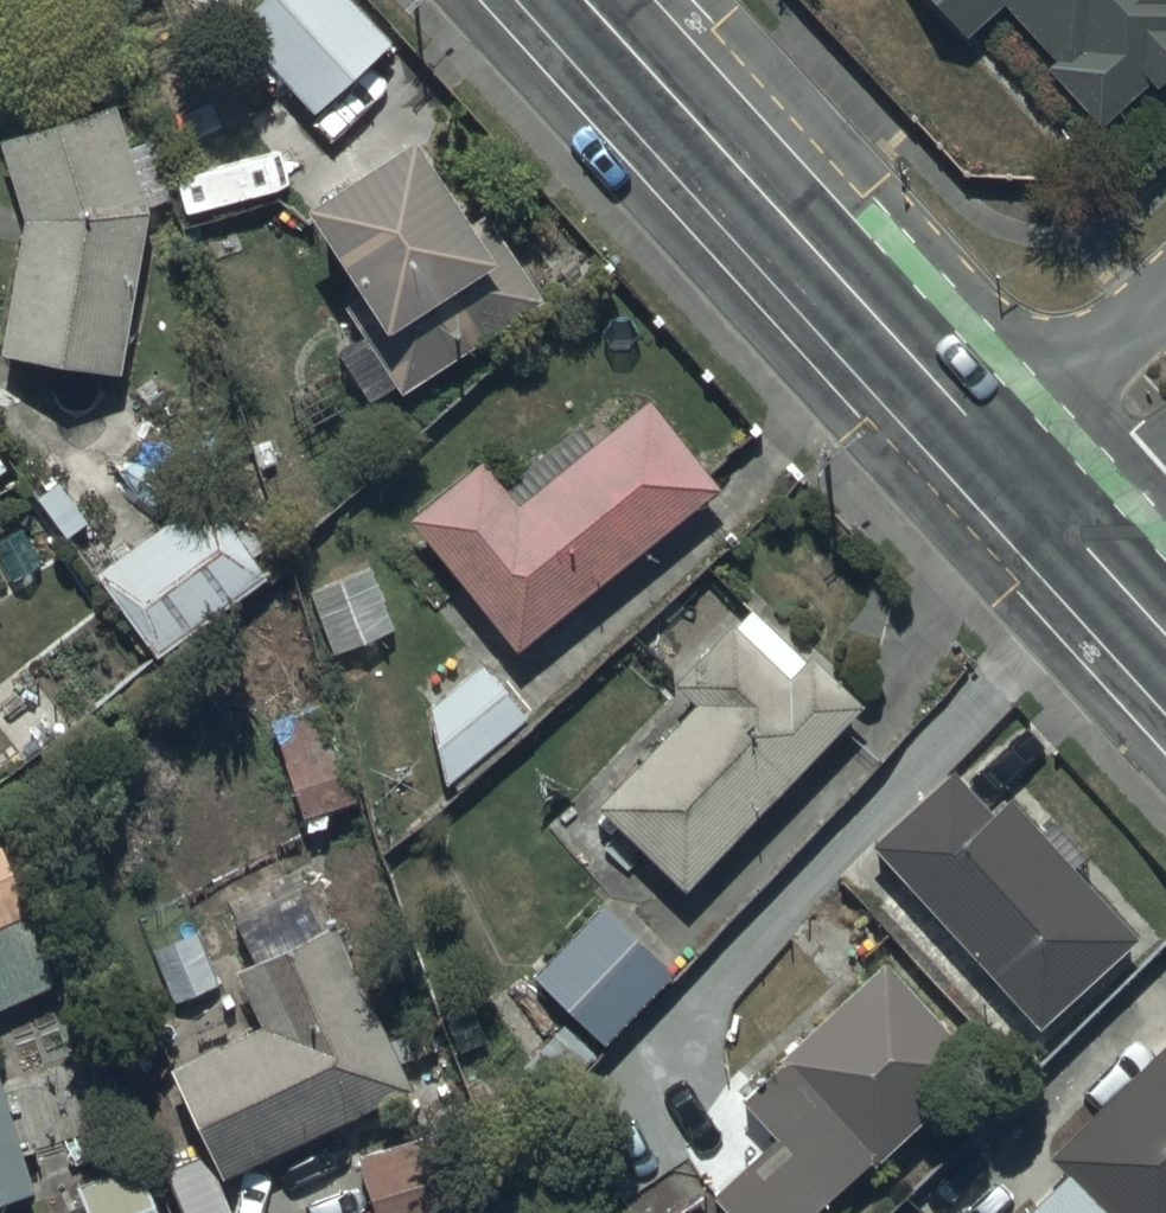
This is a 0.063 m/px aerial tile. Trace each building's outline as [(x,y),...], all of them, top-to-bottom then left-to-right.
[(355,0),(248,0),(233,13),(311,104),(388,39),(355,0)] [(966,25),(994,0),(944,0),(966,25)] [(1052,50),(1045,57),(1096,114),(1148,68),(1154,76),(1165,65),(1165,0),(1008,0),(1052,50)] [(0,128),(0,141),(21,205),(1,342),(123,360),(147,200),(116,94),(0,128)] [(414,115),(305,185),(366,280),(343,294),(401,384),(541,292),(483,203),(474,209),(414,115)] [(485,451),(412,508),(515,639),(718,478),(649,391),(518,494),(485,451)] [(264,565),(207,486),(97,567),(154,645),(264,565)] [(369,563),(310,589),(337,649),(396,623),(369,563)] [(673,676),(691,693),(594,797),(686,882),(859,694),(808,647),(805,651),(750,601),(735,617),(731,613),(673,676)] [(483,655),(426,704),(445,779),(528,708),(483,655)] [(951,766),(873,838),(1037,1019),(1133,932),(1006,792),(989,808),(951,766)] [(0,834),(0,1002),(57,977),(27,908),(31,906),(0,834)] [(234,911),(253,952),(233,961),(259,1015),(168,1058),(221,1169),(409,1080),(331,915),(324,918),(305,878),(234,911)] [(600,898),(536,965),(605,1032),(669,964),(600,898)] [(883,950),(739,1088),(777,1128),(711,1190),(733,1212),(804,1212),(868,1153),(871,1156),(979,1052),(883,950)] [(1051,1147),(1068,1165),(1019,1212),(1165,1212),(1165,1034),(1051,1147)] [(0,1083),(0,1186),(27,1178),(0,1083)] [(357,1146),(375,1212),(461,1212),(493,1204),(469,1116),(357,1146)] [(82,1178),(90,1199),(56,1211),(57,1212),(162,1212),(140,1156),(82,1178)]
